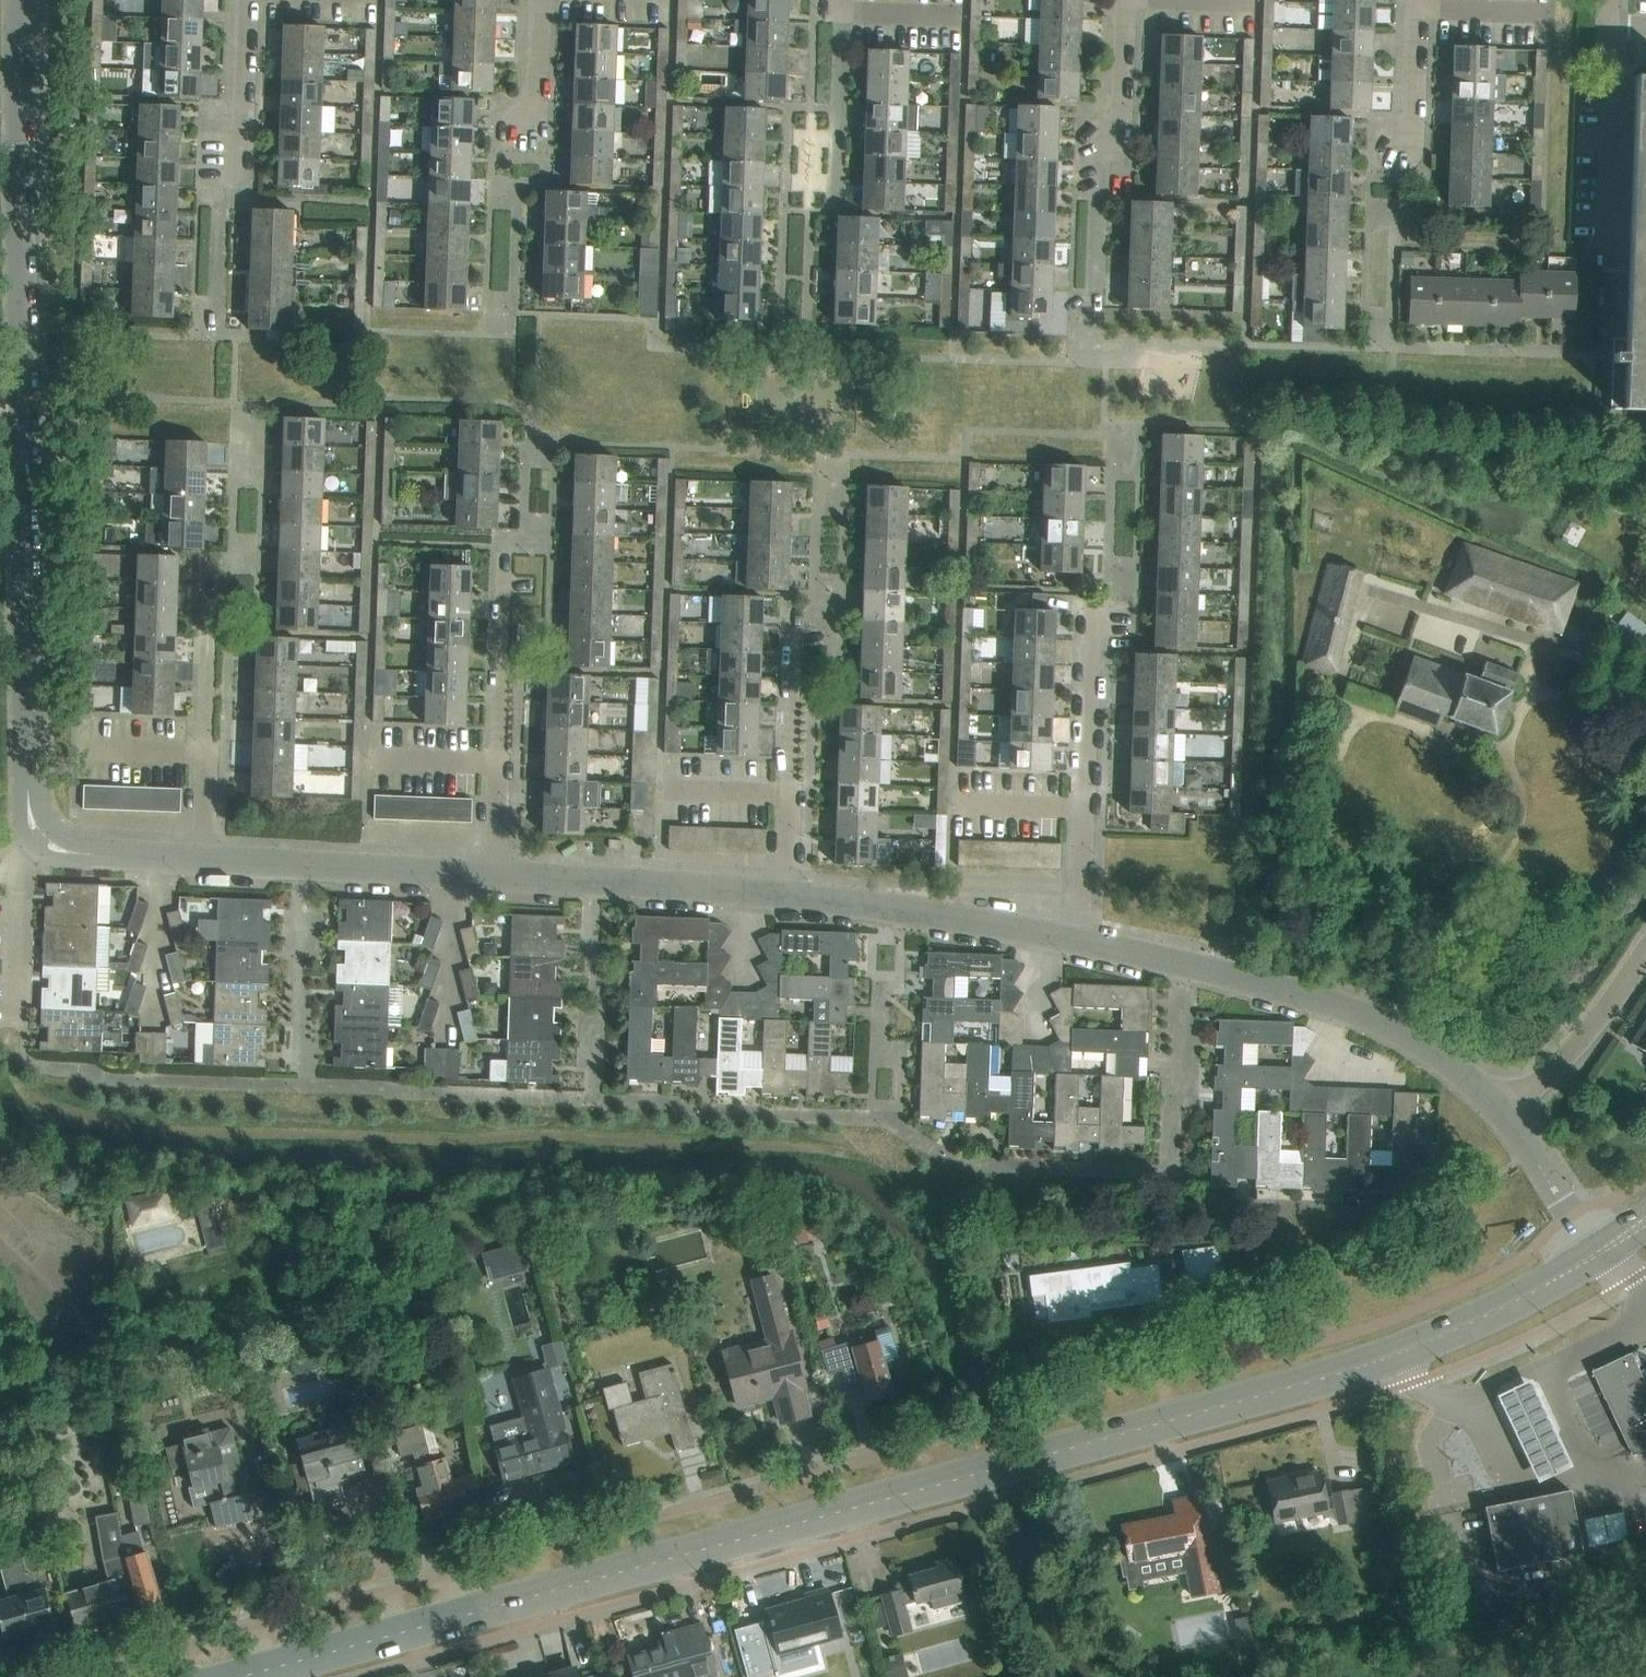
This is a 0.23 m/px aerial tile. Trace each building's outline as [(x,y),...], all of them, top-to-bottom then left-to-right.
[(103,0),(93,0),(92,15),(102,15),(103,0)] [(202,0),(163,0),(162,17),(202,19),(202,0)] [(396,0),(385,0),(385,8),(396,8),(396,0)] [(496,0),(456,0),(456,10),(495,12),(496,0)] [(703,0),(679,0),(679,18),(700,19),(700,18),(702,18),(703,0)] [(789,0),(749,0),(749,20),(788,22),(789,0)] [(981,0),(971,0),(970,17),(980,17),(981,0)] [(1082,0),(1042,0),(1041,19),(1081,20),(1082,0)] [(1274,27),(1275,1),(1264,0),(1263,27),(1274,27)] [(1042,2),(1029,1),(1028,27),(1040,27),(1042,2)] [(1373,30),(1374,4),(1334,3),(1333,29),(1373,30)] [(395,34),(396,8),(385,8),(384,34),(395,34)] [(494,38),(495,12),(456,10),(455,37),(494,38)] [(101,41),(102,15),(92,15),(91,41),(101,41)] [(201,45),(202,19),(162,17),(161,43),(201,45)] [(979,43),(980,17),(970,17),(969,43),(979,43)] [(699,30),(700,19),(679,18),(678,44),(688,44),(688,45),(695,45),(695,39),(688,39),(688,29),(699,30)] [(787,48),(788,22),(749,20),(733,19),(733,32),(743,33),(742,46),(748,47),(787,48)] [(1080,46),(1081,20),(1041,19),(1040,45),(1080,46)] [(616,53),(617,26),(577,25),(576,52),(616,53)] [(322,55),(323,28),(284,27),(283,53),(322,55)] [(668,55),(669,28),(659,27),(658,54),(668,55)] [(1273,53),(1274,27),(1263,27),(1262,53),(1273,53)] [(375,57),(376,30),(366,29),(365,56),(375,57)] [(1372,57),(1373,30),(1333,29),(1332,55),(1372,57)] [(394,61),(395,34),(384,34),(383,60),(394,61)] [(1201,63),(1202,36),(1163,35),(1162,62),(1201,63)] [(494,64),(494,38),(455,37),(454,63),(494,64)] [(1254,66),(1255,39),(1245,38),(1244,65),(1254,66)] [(100,67),(101,41),(91,41),(90,67),(100,67)] [(145,43),(144,69),(161,70),(200,71),(201,45),(161,43),(145,43)] [(978,69),(979,43),(969,43),(968,69),(978,69)] [(687,71),(688,45),(688,44),(678,44),(677,70),(687,71)] [(1079,72),(1080,46),(1040,45),(1039,71),(1079,72)] [(1493,74),(1494,47),(1455,46),(1454,73),(1493,74)] [(787,74),(787,48),(748,47),(747,73),(787,74)] [(1545,76),(1546,50),(1536,49),(1535,76),(1545,76)] [(907,79),(908,52),(869,51),(868,77),(907,79)] [(615,79),(616,53),(576,52),(575,78),(615,79)] [(321,81),(322,55),(283,53),(282,79),(321,81)] [(959,81),(960,54),(950,53),(949,80),(959,81)] [(1272,79),(1273,53),(1262,53),(1261,79),(1272,79)] [(667,81),(668,55),(658,54),(657,81),(667,81)] [(1371,83),(1372,57),(1332,55),(1331,81),(1371,83)] [(374,83),(375,57),(365,56),(364,83),(374,83)] [(393,88),(394,61),(383,60),(382,87),(393,88)] [(494,64),(454,63),(438,62),(438,89),(493,91),(494,64)] [(1200,90),(1201,63),(1162,62),(1161,88),(1200,90)] [(1253,92),(1254,66),(1244,65),(1243,92),(1253,92)] [(99,94),(100,67),(90,67),(89,93),(99,94)] [(977,95),(978,69),(968,69),(967,95),(977,95)] [(199,98),(200,71),(161,70),(160,96),(199,98)] [(686,97),(687,71),(677,70),(676,97),(686,97)] [(1078,99),(1079,72),(1039,71),(1039,98),(1078,99)] [(786,101),(787,74),(747,73),(746,100),(786,101)] [(1492,101),(1493,74),(1454,73),(1453,99),(1492,101)] [(1544,103),(1545,76),(1535,76),(1534,102),(1544,103)] [(906,105),(907,79),(868,77),(867,104),(906,105)] [(1610,408),(1623,408),(1645,409),(1645,77),(1635,77),(1635,78),(1636,78),(1629,273),(1626,338),(1620,338),(1619,353),(1614,353),(1613,372),(1612,372),(1610,408)] [(614,105),(615,79),(575,78),(574,104),(614,105)] [(320,107),(321,81),(282,79),(281,106),(320,107)] [(1271,106),(1272,79),(1261,79),(1260,105),(1271,106)] [(958,107),(959,81),(949,80),(948,106),(958,107)] [(666,108),(667,81),(657,81),(656,107),(666,108)] [(1370,110),(1371,83),(1331,81),(1330,108),(1370,110)] [(373,109),(374,83),(364,83),(363,109),(373,109)] [(1199,116),(1200,90),(1161,88),(1160,115),(1199,116)] [(1252,118),(1253,92),(1243,92),(1242,118),(1252,118)] [(380,96),(379,123),(390,123),(391,97),(380,96)] [(433,98),(432,125),(472,126),(473,99),(433,98)] [(1491,127),(1492,101),(1453,99),(1451,125),(1491,127)] [(1543,129),(1544,103),(1534,102),(1533,129),(1543,129)] [(140,104),(139,131),(179,133),(180,106),(140,104)] [(613,132),(614,105),(574,104),(573,130),(613,132)] [(918,105),(906,105),(867,104),(866,130),(905,131),(918,131),(918,105)] [(966,104),(965,131),(975,131),(976,104),(966,104)] [(684,106),(673,105),(672,132),(683,133),(684,106)] [(319,133),(320,107),(281,106),(280,132),(319,133)] [(957,133),(958,107),(948,106),(947,132),(957,133)] [(1019,106),(1018,133),(1058,135),(1059,108),(1019,106)] [(665,134),(666,108),(656,107),(655,133),(665,134)] [(726,107),(725,134),(765,136),(766,109),(726,107)] [(372,135),(373,109),(363,109),(362,135),(372,135)] [(1198,143),(1199,116),(1160,115),(1158,141),(1198,143)] [(1259,115),(1258,142),(1268,142),(1269,115),(1259,115)] [(1311,117),(1310,143),(1310,144),(1350,145),(1351,118),(1311,117)] [(1251,145),(1252,118),(1242,118),(1240,144),(1251,145)] [(389,149),(390,123),(379,123),(378,149),(389,149)] [(471,152),(472,126),(432,125),(431,151),(471,152)] [(1490,153),(1491,127),(1451,125),(1450,152),(1490,153)] [(1542,155),(1543,129),(1533,129),(1532,155),(1542,155)] [(96,139),(97,130),(86,130),(85,156),(96,156),(96,152),(103,152),(104,139),(96,139)] [(612,158),(613,132),(573,130),(572,156),(612,158)] [(904,157),(905,131),(866,130),(866,156),(904,157)] [(178,159),(179,133),(139,131),(138,158),(178,159)] [(973,158),(975,131),(965,131),(964,157),(973,158)] [(318,159),(319,133),(280,132),(279,158),(318,159)] [(682,159),(683,133),(672,132),(671,159),(682,159)] [(956,159),(957,133),(947,132),(946,159),(956,159)] [(664,160),(665,134),(655,133),(654,160),(664,160)] [(1056,161),(1058,135),(1018,133),(1017,159),(1056,161)] [(764,162),(765,136),(725,134),(724,161),(764,162)] [(371,161),(372,135),(362,135),(361,161),(371,161)] [(1196,169),(1198,143),(1158,141),(1157,167),(1196,169)] [(1267,168),(1268,142),(1258,142),(1257,168),(1267,168)] [(1249,171),(1251,145),(1240,144),(1239,171),(1249,171)] [(1349,171),(1350,145),(1310,144),(1309,170),(1349,171)] [(388,176),(389,149),(378,149),(377,175),(388,176)] [(470,178),(471,152),(431,151),(430,177),(470,178)] [(1489,179),(1490,153),(1450,152),(1449,178),(1489,179)] [(1541,181),(1542,155),(1532,155),(1531,181),(1541,181)] [(95,183),(96,156),(85,156),(84,182),(95,183)] [(611,185),(612,158),(572,156),(571,183),(611,185)] [(903,183),(904,157),(866,156),(865,182),(903,183)] [(972,184),(973,158),(964,157),(963,183),(972,184)] [(177,185),(178,159),(138,158),(137,184),(177,185)] [(317,186),(318,159),(279,158),(278,185),(291,185),(291,194),(330,196),(331,186),(317,186)] [(681,185),(682,159),(671,159),(670,185),(681,185)] [(955,185),(956,159),(946,159),(945,185),(955,185)] [(1055,187),(1056,161),(1017,159),(1015,186),(1055,187)] [(663,187),(664,160),(654,160),(643,160),(642,186),(653,186),(663,187)] [(370,188),(371,161),(361,161),(360,188),(370,188)] [(763,188),(764,162),(724,161),(723,186),(723,187),(763,188)] [(1195,196),(1196,169),(1157,167),(1156,194),(1195,196)] [(1266,194),(1267,168),(1257,168),(1255,194),(1266,194)] [(1348,197),(1349,171),(1309,170),(1296,169),(1295,195),(1308,196),(1348,197)] [(1248,198),(1249,171),(1239,171),(1238,198),(1248,198)] [(387,202),(388,176),(377,175),(377,202),(387,202)] [(469,205),(470,178),(430,177),(430,203),(469,205)] [(1488,206),(1489,179),(1449,178),(1448,205),(1488,206)] [(1540,209),(1541,181),(1531,181),(1530,215),(1539,215),(1539,209),(1540,209)] [(94,209),(95,183),(84,182),(83,209),(94,209)] [(902,210),(903,183),(865,182),(864,209),(902,210)] [(971,210),(972,184),(963,183),(962,210),(971,210)] [(176,212),(177,185),(137,184),(136,210),(176,212)] [(680,211),(681,185),(670,185),(669,211),(680,211)] [(954,212),(955,185),(945,185),(944,212),(954,212)] [(708,211),(722,213),(762,214),(763,188),(723,187),(723,186),(709,186),(708,199),(708,211)] [(1054,213),(1055,187),(1015,186),(1014,212),(1054,213)] [(598,220),(599,193),(547,191),(546,218),(598,220)] [(1264,220),(1266,194),(1255,194),(1254,220),(1264,220)] [(652,195),(651,222),(661,222),(662,195),(652,195)] [(1347,224),(1348,197),(1308,196),(1307,222),(1347,224)] [(386,228),(387,202),(377,202),(376,228),(386,228)] [(468,231),(469,205),(430,203),(429,230),(468,231)] [(1170,204),(1137,203),(1131,203),(1130,229),(1169,231),(1170,204)] [(1236,206),(1235,233),(1246,234),(1247,207),(1236,206)] [(175,238),(176,212),(136,210),(136,237),(175,238)] [(291,241),(292,212),(253,210),(252,240),(291,241)] [(970,236),(971,210),(962,210),(961,236),(970,236)] [(679,238),(680,211),(669,211),(668,237),(679,238)] [(1053,240),(1054,213),(1014,212),(1013,238),(1053,240)] [(761,241),(762,214),(722,213),(721,239),(761,241)] [(878,217),(845,216),(839,216),(839,243),(878,244),(878,217)] [(598,221),(598,220),(546,218),(545,244),(584,246),(585,220),(598,221)] [(944,220),(943,246),(953,247),(954,221),(944,220)] [(1263,247),(1264,220),(1254,220),(1253,246),(1263,247)] [(660,248),(661,222),(651,222),(650,248),(660,248)] [(1346,250),(1347,224),(1307,222),(1306,248),(1346,250)] [(368,227),(358,226),(357,243),(367,244),(368,227)] [(385,254),(386,228),(376,228),(375,254),(385,254)] [(1168,258),(1169,231),(1130,229),(1129,256),(1168,258)] [(467,257),(468,231),(429,230),(428,256),(467,257)] [(1245,260),(1246,234),(1235,233),(1234,260),(1245,260)] [(92,262),(93,235),(82,235),(81,261),(92,262)] [(969,262),(970,236),(961,236),(960,262),(969,262)] [(174,264),(175,238),(136,237),(135,263),(174,264)] [(678,264),(679,238),(668,237),(667,264),(678,264)] [(1052,266),(1053,240),(1013,238),(1012,263),(997,263),(997,264),(1052,266)] [(760,267),(761,241),(721,239),(720,265),(760,267)] [(290,271),(291,241),(252,240),(251,270),(290,271)] [(366,274),(367,244),(357,243),(356,273),(366,274)] [(878,244),(839,243),(838,269),(877,271),(878,244)] [(583,272),(584,246),(545,244),(544,271),(583,272)] [(952,273),(953,247),(943,246),(942,273),(952,273)] [(1262,273),(1263,247),(1253,246),(1252,272),(1262,273)] [(659,275),(660,248),(650,248),(649,250),(642,250),(641,274),(659,275)] [(1345,276),(1346,250),(1306,248),(1305,274),(1345,276)] [(1401,250),(1400,265),(1413,265),(1413,250),(1411,250),(1401,250)] [(384,280),(385,254),(375,254),(374,280),(384,280)] [(467,283),(467,257),(428,256),(427,282),(467,283)] [(1167,284),(1168,258),(1129,256),(1128,283),(1167,284)] [(1243,287),(1245,260),(1234,260),(1233,287),(1243,287)] [(91,288),(92,262),(81,261),(80,288),(91,288)] [(968,289),(969,262),(960,262),(958,288),(968,289)] [(173,291),(174,264),(135,263),(134,290),(173,291)] [(677,290),(678,264),(667,264),(666,290),(677,290)] [(1051,292),(1052,266),(997,264),(996,276),(1012,277),(1011,290),(1051,292)] [(759,293),(760,267),(720,265),(719,292),(759,293)] [(1546,317),(1548,269),(1519,268),(1518,277),(1520,277),(1519,316),(1520,316),(1546,317)] [(876,297),(877,271),(838,269),(837,295),(876,297)] [(1576,270),(1548,269),(1546,317),(1575,317),(1576,270)] [(289,301),(290,271),(251,270),(250,299),(289,301)] [(582,299),(583,272),(544,271),(543,298),(581,299),(581,310),(598,311),(598,299),(582,299)] [(1261,299),(1262,273),(1252,272),(1251,299),(1261,299)] [(365,303),(366,274),(356,273),(355,303),(365,303)] [(951,299),(952,273),(942,273),(941,299),(951,299)] [(658,316),(659,275),(641,274),(639,316),(658,316)] [(1344,302),(1345,276),(1305,274),(1294,274),(1293,300),(1304,301),(1344,302)] [(1437,323),(1439,275),(1409,274),(1408,322),(1437,323)] [(1465,324),(1467,276),(1439,275),(1437,323),(1465,324)] [(1492,325),(1494,276),(1467,276),(1465,324),(1492,325)] [(1520,277),(1518,277),(1494,276),(1492,325),(1520,325),(1520,316),(1519,316),(1520,277)] [(383,307),(384,280),(374,280),(373,307),(383,307)] [(466,310),(467,283),(427,282),(426,309),(466,310)] [(1166,311),(1167,284),(1128,283),(1127,309),(1166,311)] [(1242,314),(1243,287),(1233,287),(1232,313),(1242,314)] [(90,315),(91,288),(80,288),(79,314),(90,315)] [(967,315),(968,289),(958,288),(957,315),(967,315)] [(991,289),(990,333),(1037,335),(1038,318),(1050,319),(1051,292),(1011,290),(991,289)] [(172,318),(173,291),(134,290),(133,317),(172,318)] [(676,317),(677,290),(666,290),(665,317),(676,317)] [(758,332),(759,293),(719,292),(718,319),(736,319),(736,331),(758,332)] [(875,324),(876,297),(837,295),(836,322),(875,324)] [(288,330),(289,301),(250,299),(249,329),(266,330),(265,339),(292,340),(293,331),(288,330)] [(950,326),(951,299),(941,299),(940,326),(950,326)] [(1260,326),(1261,299),(1251,299),(1250,326),(1260,326)] [(1343,329),(1344,302),(1304,301),(1293,300),(1293,311),(1304,312),(1303,327),(1302,342),(1330,343),(1331,328),(1335,329),(1339,329),(1343,329)] [(323,446),(324,419),(285,418),(283,445),(323,446)] [(394,445),(395,418),(385,418),(384,445),(394,445)] [(376,448),(377,422),(367,421),(366,448),(376,448)] [(498,449),(500,422),(460,421),(459,447),(498,449)] [(1201,463),(1202,436),(1163,435),(1162,461),(1201,463)] [(110,456),(111,439),(91,438),(90,465),(101,465),(101,455),(110,456)] [(1254,465),(1255,438),(1245,438),(1244,465),(1254,465)] [(206,470),(207,443),(167,441),(166,468),(206,470)] [(322,471),(323,446),(283,445),(282,470),(322,471)] [(393,471),(394,445),(384,445),(383,471),(393,471)] [(497,475),(498,449),(459,447),(458,474),(497,475)] [(375,474),(376,448),(366,448),(365,473),(375,474)] [(616,484),(617,457),(577,455),(576,482),(616,484)] [(668,486),(669,459),(659,458),(658,485),(668,486)] [(1200,489),(1201,463),(1162,461),(1161,488),(1200,489)] [(979,490),(980,463),(969,463),(968,489),(979,490)] [(101,469),(101,465),(90,465),(89,491),(100,492),(107,491),(107,469),(101,469)] [(1084,493),(1085,467),(1045,465),(1045,492),(1084,493)] [(1253,492),(1254,465),(1244,465),(1243,491),(1253,492)] [(205,496),(206,470),(166,468),(165,494),(205,496)] [(321,497),(322,471),(282,470),(281,496),(321,497)] [(392,497),(393,471),(383,471),(382,497),(392,497)] [(374,499),(375,474),(365,473),(364,499),(374,499)] [(496,501),(497,475),(458,474),(457,500),(496,501)] [(685,506),(687,479),(676,478),(675,506),(685,506)] [(790,510),(791,483),(752,481),(751,508),(790,510)] [(615,510),(616,484),(576,482),(575,508),(615,510)] [(667,512),(668,486),(658,485),(657,511),(667,512)] [(868,486),(867,512),(906,514),(907,487),(868,486)] [(1199,515),(1200,489),(1161,488),(1160,514),(1199,515)] [(958,516),(959,489),(949,489),(949,490),(944,490),(944,505),(948,505),(948,516),(958,516)] [(978,516),(979,490),(968,489),(967,515),(978,516)] [(100,494),(100,492),(89,491),(88,517),(99,518),(99,517),(106,517),(106,494),(100,494)] [(1252,518),(1253,492),(1243,491),(1242,517),(1252,518)] [(1083,519),(1084,493),(1045,492),(1044,518),(1083,519)] [(204,522),(205,496),(165,494),(164,520),(204,522)] [(320,524),(321,497),(281,496),(280,523),(320,524)] [(390,524),(392,497),(382,497),(380,524),(390,524)] [(373,526),(374,499),(364,499),(363,526),(373,526)] [(495,528),(496,501),(457,500),(456,527),(495,528)] [(684,532),(685,506),(675,506),(674,532),(684,532)] [(614,522),(615,510),(575,508),(575,535),(614,536),(614,537),(626,537),(626,523),(614,522)] [(789,536),(790,510),(751,508),(750,535),(789,536)] [(666,538),(667,512),(657,511),(656,537),(666,538)] [(905,540),(906,514),(867,512),(866,539),(905,540)] [(1199,541),(1199,515),(1160,514),(1159,540),(1199,541)] [(977,542),(978,516),(967,515),(966,541),(977,542)] [(957,542),(958,516),(948,516),(947,542),(957,542)] [(1251,544),(1252,518),(1242,517),(1241,543),(1251,544)] [(1082,545),(1083,519),(1044,518),(1043,544),(1082,545)] [(1642,534),(1645,526),(1645,524),(1634,518),(1629,528),(1642,534)] [(203,549),(204,522),(164,520),(147,520),(145,547),(163,547),(203,549)] [(319,551),(320,524),(280,523),(279,549),(319,551)] [(372,553),(373,526),(363,526),(361,552),(372,553)] [(683,559),(684,532),(674,532),(673,558),(683,559)] [(613,562),(614,537),(614,536),(575,535),(574,561),(613,562)] [(788,562),(789,536),(750,535),(749,561),(788,562)] [(665,564),(666,538),(656,537),(655,564),(665,564)] [(904,566),(905,540),(866,539),(865,565),(904,566)] [(1198,567),(1199,541),(1159,540),(1158,566),(1198,567)] [(976,568),(977,542),(966,541),(965,568),(976,568)] [(956,568),(957,542),(947,542),(946,568),(956,568)] [(1250,570),(1251,544),(1241,543),(1240,570),(1250,570)] [(1081,572),(1082,545),(1043,544),(1042,579),(1055,579),(1056,571),(1081,572)] [(1465,544),(1447,594),(1562,635),(1581,581),(1579,580),(1578,582),(1465,544)] [(318,577),(319,551),(279,549),(278,576),(318,577)] [(371,579),(372,553),(361,552),(360,579),(371,579)] [(86,554),(85,580),(94,581),(95,554),(86,554)] [(138,556),(137,582),(177,584),(178,557),(138,556)] [(682,585),(683,559),(673,558),(672,585),(682,585)] [(612,588),(613,562),(574,561),(573,587),(612,588)] [(787,589),(788,562),(749,561),(748,588),(787,589)] [(1302,668),(1334,674),(1341,676),(1356,620),(1349,618),(1362,572),(1331,563),(1302,668)] [(388,564),(378,564),(377,590),(387,591),(388,564)] [(664,590),(665,564),(655,564),(654,590),(664,590)] [(469,594),(470,567),(431,565),(430,592),(469,594)] [(903,592),(904,566),(865,565),(864,591),(903,592)] [(1197,594),(1198,567),(1158,566),(1157,592),(1197,594)] [(955,594),(956,568),(946,568),(945,594),(955,594)] [(1249,596),(1250,570),(1240,570),(1239,596),(1249,596)] [(317,603),(318,577),(278,576),(277,602),(317,603)] [(370,606),(371,579),(360,579),(359,605),(370,606)] [(93,607),(94,581),(85,580),(84,607),(93,607)] [(176,610),(177,584),(137,582),(136,609),(176,610)] [(611,614),(612,588),(573,587),(572,613),(611,614)] [(386,617),(387,591),(377,590),(376,617),(386,617)] [(662,616),(664,590),(654,590),(653,616),(662,616)] [(1630,590),(1619,605),(1645,625),(1645,602),(1630,590)] [(902,618),(903,592),(864,591),(863,617),(902,618)] [(468,620),(469,594),(430,592),(429,618),(468,620)] [(1196,620),(1197,594),(1157,592),(1156,618),(1196,620)] [(671,594),(670,620),(680,621),(681,595),(671,594)] [(954,620),(955,594),(945,594),(945,616),(928,616),(928,621),(944,622),(944,620),(954,620)] [(723,596),(722,622),(762,624),(763,597),(723,596)] [(1248,623),(1249,596),(1239,596),(1238,622),(1248,623)] [(316,630),(317,603),(277,602),(276,628),(316,630)] [(369,632),(370,606),(359,605),(358,632),(369,632)] [(92,633),(93,607),(84,607),(83,633),(92,633)] [(971,634),(972,607),(962,607),(962,634),(971,634)] [(175,636),(176,610),(136,609),(136,635),(175,636)] [(1054,637),(1055,610),(1016,609),(1015,636),(1054,637)] [(610,640),(611,614),(572,613),(571,639),(610,640)] [(1627,613),(1617,625),(1642,643),(1645,638),(1645,628),(1627,613)] [(661,642),(662,616),(653,616),(652,642),(661,642)] [(385,643),(386,617),(376,617),(375,643),(385,643)] [(901,645),(902,618),(863,617),(862,643),(901,645)] [(467,646),(468,620),(429,618),(428,645),(467,646)] [(1195,647),(1196,620),(1156,618),(1155,645),(1195,647)] [(678,647),(680,621),(670,620),(668,647),(678,647)] [(954,647),(954,620),(944,620),(944,622),(943,646),(954,647)] [(761,650),(762,624),(722,622),(721,649),(761,650)] [(1247,648),(1248,623),(1238,622),(1237,648),(1247,648)] [(91,659),(92,633),(83,633),(82,659),(91,659)] [(971,660),(971,634),(962,634),(961,660),(971,660)] [(174,662),(175,636),(136,635),(135,661),(174,662)] [(1053,663),(1054,637),(1015,636),(1014,662),(1053,663)] [(297,638),(259,637),(257,637),(256,665),(296,666),(297,638)] [(609,667),(610,640),(571,639),(570,666),(609,667)] [(358,640),(357,668),(366,668),(368,640),(358,640)] [(660,669),(661,642),(652,642),(651,669),(660,669)] [(384,669),(385,643),(375,643),(374,669),(384,669)] [(900,671),(901,645),(862,643),(861,669),(900,671)] [(466,672),(467,646),(428,645),(428,671),(466,672)] [(953,673),(954,647),(943,646),(943,672),(953,673)] [(677,673),(678,647),(668,647),(667,673),(677,673)] [(760,676),(761,650),(721,649),(720,675),(760,676)] [(1175,655),(1136,654),(1135,680),(1174,682),(1175,655)] [(1396,697),(1448,717),(1497,734),(1519,675),(1486,663),(1480,680),(1463,674),(1411,656),(1396,697)] [(1235,657),(1234,684),(1245,685),(1246,657),(1235,657)] [(90,686),(91,659),(82,659),(81,685),(90,686)] [(970,687),(971,660),(961,660),(960,687),(970,687)] [(173,689),(174,662),(135,661),(134,687),(173,689)] [(1052,689),(1053,663),(1014,662),(1013,688),(1052,689)] [(295,693),(296,666),(256,665),(255,692),(295,693)] [(365,696),(366,668),(357,668),(356,696),(365,696)] [(383,696),(384,669),(374,669),(373,695),(383,696)] [(899,698),(900,671),(861,669),(860,696),(899,698)] [(466,698),(466,672),(428,671),(417,670),(416,697),(427,697),(466,698)] [(952,700),(953,673),(943,672),(942,699),(952,700)] [(676,699),(677,673),(667,673),(666,699),(676,699)] [(589,675),(549,674),(549,701),(588,702),(589,675)] [(759,703),(760,676),(720,675),(719,701),(759,703)] [(649,678),(648,704),(658,705),(659,678),(649,678)] [(1173,708),(1174,682),(1135,680),(1134,707),(1173,708)] [(1244,711),(1245,685),(1234,684),(1233,711),(1244,711)] [(89,712),(90,686),(81,685),(80,712),(89,712)] [(172,716),(173,689),(134,687),(133,714),(172,716)] [(969,713),(970,687),(960,687),(959,713),(969,713)] [(1051,716),(1052,689),(1013,688),(1012,714),(1051,716)] [(294,719),(295,693),(255,692),(255,718),(294,719)] [(383,722),(383,696),(373,695),(372,722),(383,722)] [(364,721),(365,696),(356,696),(355,721),(364,721)] [(465,725),(466,698),(427,697),(426,724),(465,725)] [(675,725),(676,699),(666,699),(665,725),(675,725)] [(587,729),(588,702),(549,701),(548,727),(587,729)] [(758,729),(759,703),(719,701),(718,727),(758,729)] [(657,731),(658,705),(648,704),(647,730),(647,731),(657,731)] [(881,706),(841,704),(840,732),(880,733),(881,706)] [(1172,734),(1173,708),(1134,707),(1133,733),(1172,734)] [(941,708),(940,735),(950,735),(951,708),(941,708)] [(1243,737),(1244,711),(1233,711),(1232,737),(1243,737)] [(968,739),(969,713),(959,713),(958,739),(968,739)] [(1050,742),(1051,716),(1012,714),(1011,741),(1050,742)] [(293,745),(294,719),(255,718),(254,744),(293,745)] [(363,747),(364,721),(355,721),(354,747),(363,747)] [(680,753),(681,731),(681,726),(675,726),(675,725),(665,725),(664,752),(680,753)] [(586,755),(587,729),(548,727),(547,753),(586,755)] [(757,756),(758,729),(718,727),(717,754),(757,756)] [(656,757),(657,731),(647,731),(647,730),(632,730),(631,756),(656,757)] [(879,759),(880,733),(840,732),(839,758),(879,759)] [(1171,760),(1172,734),(1133,733),(1132,759),(1171,760)] [(949,762),(950,735),(940,735),(939,761),(949,762)] [(1242,763),(1243,737),(1232,737),(1231,763),(1242,763)] [(977,740),(968,740),(968,739),(958,739),(957,766),(976,767),(977,740)] [(1049,769),(1050,742),(1011,741),(1010,767),(1049,769)] [(292,771),(293,745),(254,744),(253,770),(292,771)] [(362,773),(363,747),(354,747),(353,773),(362,773)] [(586,781),(586,755),(547,753),(546,780),(586,781)] [(655,783),(656,757),(631,756),(630,782),(645,783),(655,783)] [(878,786),(879,759),(839,758),(838,784),(878,786)] [(1170,787),(1171,760),(1132,759),(1131,785),(1170,787)] [(948,788),(949,766),(949,762),(939,761),(938,788),(948,788)] [(1241,790),(1242,763),(1231,763),(1230,788),(1230,789),(1241,790)] [(351,768),(330,767),(329,780),(351,781),(351,768)] [(291,797),(292,771),(253,770),(252,796),(291,797)] [(361,799),(362,773),(353,773),(351,799),(361,799)] [(600,782),(586,781),(546,780),(545,806),(585,807),(599,808),(600,782)] [(654,810),(655,783),(645,783),(644,809),(654,810)] [(877,812),(878,786),(838,784),(837,810),(877,812)] [(1169,814),(1170,787),(1131,785),(1130,812),(1152,813),(1152,830),(1183,831),(1184,815),(1169,814)] [(95,810),(96,786),(84,786),(83,810),(95,810)] [(107,811),(108,787),(96,786),(95,810),(107,811)] [(120,811),(121,787),(108,787),(107,811),(120,811)] [(132,812),(133,788),(121,787),(120,811),(132,812)] [(144,812),(145,788),(133,788),(132,812),(144,812)] [(156,812),(157,788),(145,788),(144,812),(156,812)] [(169,813),(169,789),(157,788),(156,812),(169,813)] [(947,814),(948,788),(938,788),(937,814),(947,814)] [(1240,817),(1241,790),(1230,789),(1230,788),(1223,788),(1222,797),(1230,797),(1229,816),(1240,817)] [(182,789),(169,789),(169,813),(181,813),(182,789)] [(386,819),(387,795),(374,795),(374,819),(386,819)] [(398,820),(399,796),(387,795),(386,819),(398,820)] [(410,820),(411,796),(399,796),(398,820),(410,820)] [(422,820),(423,796),(411,796),(410,820),(422,820)] [(435,821),(435,797),(423,796),(422,820),(435,821)] [(447,821),(448,797),(435,797),(435,821),(447,821)] [(459,821),(460,797),(448,797),(447,821),(459,821)] [(472,798),(460,797),(459,821),(471,822),(472,798)] [(584,834),(585,807),(545,806),(544,833),(584,834)] [(653,837),(654,810),(644,809),(644,810),(629,809),(628,836),(653,837)] [(876,838),(877,812),(837,810),(836,837),(876,838)] [(946,841),(947,814),(937,814),(937,840),(946,841)] [(680,850),(681,826),(669,826),(668,849),(680,850)] [(693,850),(694,827),(681,826),(680,850),(693,850)] [(705,851),(706,827),(694,827),(693,850),(705,851)] [(718,851),(719,828),(706,827),(705,851),(718,851)] [(731,852),(731,828),(719,828),(718,851),(731,852)] [(743,852),(744,828),(731,828),(731,852),(743,852)] [(756,853),(756,829),(744,828),(743,852),(756,853)] [(769,829),(756,829),(756,853),(768,853),(769,829)] [(875,865),(876,838),(836,837),(835,864),(875,865)] [(621,839),(608,839),(607,848),(620,848),(621,839)] [(971,865),(972,840),(959,839),(958,865),(971,865)] [(945,868),(946,841),(937,840),(936,868),(945,868)] [(984,866),(985,840),(972,840),(971,865),(984,866)] [(997,866),(998,840),(985,840),(984,866),(997,866)] [(1010,867),(1011,841),(998,840),(997,866),(1010,867)] [(1023,867),(1024,841),(1011,841),(1010,867),(1023,867)] [(1036,868),(1036,842),(1024,841),(1023,867),(1036,868)] [(1049,868),(1049,842),(1036,842),(1036,868),(1049,868)] [(1061,868),(1062,842),(1049,842),(1049,868),(1061,868)] [(43,925),(97,927),(98,885),(45,883),(45,891),(53,892),(52,906),(44,906),(43,925)] [(198,918),(197,939),(217,939),(217,941),(269,942),(270,925),(262,924),(262,909),(270,910),(271,901),(219,898),(219,900),(218,919),(198,918)] [(389,942),(391,902),(391,901),(337,899),(337,908),(346,908),(346,923),(338,923),(337,941),(389,942)] [(148,904),(137,900),(135,900),(126,929),(139,933),(148,904)] [(186,940),(179,910),(166,913),(174,943),(186,940)] [(565,916),(512,914),(510,956),(563,958),(564,939),(555,939),(556,924),(565,925),(565,916)] [(708,951),(710,922),(709,918),(633,915),(632,943),(640,944),(640,960),(657,961),(658,938),(707,941),(706,963),(708,963),(708,951)] [(442,920),(432,916),(430,916),(421,944),(433,948),(442,920)] [(721,922),(720,923),(710,922),(708,951),(718,952),(720,949),(733,930),(721,922)] [(109,962),(109,946),(96,945),(97,927),(43,925),(42,967),(95,969),(95,968),(125,969),(127,962),(109,962)] [(480,956),(473,926),(460,929),(468,959),(480,956)] [(858,960),(859,932),(782,930),(781,933),(780,952),(830,954),(829,976),(848,977),(848,960),(858,960)] [(780,963),(780,952),(781,933),(770,933),(758,939),(769,959),(770,963),(780,963)] [(137,974),(147,945),(135,941),(127,962),(125,969),(125,970),(137,974)] [(268,951),(269,942),(217,941),(216,982),(268,984),(268,965),(260,965),(261,951),(268,951)] [(388,984),(389,942),(337,941),(337,950),(345,950),(344,965),(336,964),(336,982),(388,984)] [(731,956),(720,949),(718,952),(708,951),(708,963),(707,979),(716,980),(719,975),(731,956)] [(177,952),(176,952),(165,955),(172,984),(185,981),(177,952)] [(925,952),(924,979),(933,979),(932,998),(953,999),(953,998),(954,975),(1000,977),(999,999),(999,1001),(1000,1001),(1001,988),(1002,960),(1002,955),(925,952)] [(563,966),(563,958),(510,956),(508,997),(561,999),(562,981),(554,980),(554,966),(563,966)] [(440,961),(429,957),(428,957),(418,986),(430,990),(440,961)] [(779,990),(780,974),(780,963),(770,963),(769,959),(757,965),(768,986),(770,990),(779,990)] [(707,979),(708,963),(706,963),(657,961),(640,960),(631,960),(630,989),(639,989),(638,1006),(655,1006),(656,983),(705,985),(707,985),(707,979)] [(1025,967),(1014,960),(1002,960),(1001,988),(1011,989),(1013,986),(1025,967)] [(93,1010),(95,969),(42,967),(41,975),(50,975),(49,990),(41,989),(40,1008),(93,1010)] [(471,967),(470,968),(458,970),(466,1000),(479,997),(471,967)] [(856,1005),(857,977),(848,977),(829,976),(780,974),(779,990),(779,997),(815,999),(813,1021),(831,1021),(846,1022),(847,1005),(856,1005)] [(718,1009),(730,991),(730,983),(719,975),(716,980),(707,979),(707,985),(705,985),(704,1008),(706,1008),(718,1009)] [(146,987),(134,983),(134,982),(124,1011),(136,1015),(146,987)] [(267,993),(268,984),(216,982),(214,1024),(266,1025),(267,1007),(259,1007),(259,992),(267,993)] [(387,1025),(388,984),(336,982),(336,991),(344,991),(344,1006),(335,1006),(335,1024),(387,1025)] [(1074,984),(1073,988),(1072,1006),(1122,1008),(1121,1030),(1121,1031),(1148,1032),(1150,987),(1074,984)] [(778,1019),(779,997),(779,990),(770,990),(768,986),(756,992),(763,1019),(778,1019)] [(1024,993),(1013,986),(1011,989),(1001,988),(1000,1001),(1000,1017),(1009,1017),(1012,1013),(1024,993)] [(1072,1017),(1072,1006),(1073,988),(1062,988),(1049,994),(1060,1015),(1061,1017),(1072,1017)] [(741,1018),(743,992),(730,991),(718,1009),(718,1017),(741,1018)] [(176,992),(174,993),(163,996),(171,1025),(183,1022),(176,992)] [(763,1019),(756,992),(743,992),(741,1018),(763,1019)] [(561,1008),(561,999),(508,997),(507,1039),(560,1041),(561,1022),(552,1022),(553,1008),(561,1008)] [(923,998),(922,1024),(930,1024),(930,1043),(944,1044),(944,1043),(951,1043),(952,1020),(999,1022),(1000,1017),(1000,1001),(999,1001),(999,999),(953,998),(953,999),(923,998)] [(438,1003),(427,999),(426,999),(416,1027),(428,1032),(438,1003)] [(655,1007),(655,1006),(638,1006),(629,1005),(626,1082),(654,1083),(655,1074),(672,1075),(672,1056),(662,1056),(662,1052),(650,1053),(651,1007),(655,1007)] [(673,1007),(672,1056),(672,1075),(671,1084),(699,1085),(700,1076),(716,1076),(717,1058),(694,1057),(696,1007),(673,1007)] [(102,1010),(93,1010),(40,1008),(39,1027),(48,1027),(47,1042),(39,1041),(39,1050),(101,1052),(102,1010)] [(470,1009),(468,1010),(456,1012),(464,1042),(477,1039),(470,1009)] [(1023,1019),(1012,1013),(1009,1017),(1000,1017),(999,1022),(999,1045),(1012,1045),(1022,1045),(1023,1019)] [(1071,1046),(1072,1028),(1072,1017),(1061,1017),(1060,1015),(1049,1021),(1059,1041),(1062,1045),(1071,1046)] [(739,1067),(741,1018),(718,1017),(717,1058),(716,1076),(716,1094),(744,1095),(744,1086),(761,1087),(761,1069),(761,1068),(739,1067)] [(786,1019),(778,1019),(763,1019),(761,1068),(761,1069),(761,1087),(760,1096),(789,1097),(789,1088),(806,1088),(807,1070),(806,1070),(784,1069),(786,1019)] [(829,1071),(831,1021),(813,1021),(808,1020),(806,1070),(807,1070),(806,1088),(806,1097),(833,1098),(833,1090),(850,1090),(850,1099),(851,1099),(853,1062),(845,1062),(845,1071),(829,1071)] [(1291,1043),(1291,1022),(1216,1020),(1215,1047),(1224,1047),(1224,1065),(1241,1066),(1241,1063),(1241,1041),(1291,1043)] [(1632,1043),(1645,1052),(1645,1021),(1632,1043)] [(1317,1034),(1305,1027),(1294,1026),(1295,1023),(1291,1022),(1291,1043),(1290,1056),(1302,1056),(1305,1052),(1317,1034)] [(265,1045),(266,1025),(214,1024),(214,1046),(204,1045),(204,1065),(213,1065),(266,1067),(266,1058),(257,1058),(257,1045),(265,1045)] [(385,1067),(387,1025),(335,1024),(334,1043),(342,1044),(342,1057),(334,1056),(333,1065),(385,1067)] [(1148,1032),(1121,1031),(1121,1030),(1072,1028),(1071,1046),(1071,1051),(1115,1053),(1115,1075),(1123,1076),(1138,1076),(1139,1057),(1147,1058),(1148,1043),(1145,1043),(1145,1032),(1148,1032)] [(152,1063),(153,1031),(136,1031),(135,1054),(139,1054),(139,1062),(152,1063)] [(164,1063),(166,1032),(153,1031),(152,1063),(164,1063)] [(559,1060),(560,1041),(507,1039),(506,1060),(493,1060),(491,1080),(558,1083),(559,1074),(550,1074),(551,1059),(559,1060)] [(1071,1073),(1071,1051),(1071,1046),(1062,1045),(1059,1041),(1048,1046),(1056,1073),(1071,1073)] [(964,1112),(967,1043),(955,1043),(955,1047),(961,1054),(965,1054),(965,1077),(943,1076),(944,1044),(930,1043),(921,1043),(919,1119),(946,1120),(946,1111),(964,1112)] [(1011,1076),(1010,1076),(988,1075),(989,1044),(967,1043),(964,1112),(964,1121),(990,1122),(990,1113),(1009,1113),(1010,1095),(1011,1076)] [(1033,1072),(1034,1046),(1022,1045),(1012,1045),(1011,1071),(1033,1072)] [(1056,1073),(1048,1046),(1034,1046),(1033,1072),(1055,1073),(1056,1073)] [(445,1079),(446,1048),(433,1047),(424,1047),(424,1068),(432,1068),(432,1078),(445,1079)] [(458,1079),(459,1048),(446,1048),(445,1079),(458,1079)] [(1316,1060),(1305,1052),(1302,1056),(1290,1056),(1290,1065),(1290,1067),(1290,1084),(1299,1085),(1303,1079),(1316,1060)] [(1290,1067),(1290,1065),(1241,1063),(1241,1066),(1224,1065),(1215,1065),(1214,1091),(1223,1091),(1222,1110),(1235,1111),(1255,1111),(1255,1087),(1290,1088),(1290,1084),(1290,1067)] [(1031,1121),(1033,1072),(1011,1071),(1010,1076),(1011,1076),(1010,1095),(1009,1113),(1008,1145),(1020,1145),(1019,1148),(1034,1149),(1034,1141),(1053,1141),(1054,1122),(1053,1122),(1031,1121)] [(1078,1074),(1071,1073),(1056,1073),(1055,1073),(1053,1122),(1054,1122),(1053,1141),(1053,1146),(1064,1147),(1064,1150),(1079,1151),(1079,1142),(1098,1143),(1099,1107),(1077,1106),(1078,1074)] [(1121,1125),(1123,1076),(1115,1075),(1100,1074),(1099,1107),(1098,1143),(1098,1148),(1110,1149),(1110,1152),(1124,1152),(1124,1144),(1143,1145),(1142,1154),(1144,1154),(1145,1126),(1121,1125)] [(1297,1111),(1315,1086),(1303,1079),(1299,1085),(1290,1084),(1290,1088),(1289,1111),(1297,1111)] [(1324,1114),(1325,1087),(1315,1086),(1297,1111),(1302,1111),(1302,1113),(1324,1114)] [(1341,1112),(1342,1087),(1325,1087),(1324,1114),(1325,1114),(1326,1112),(1341,1112)] [(1357,1115),(1358,1088),(1342,1087),(1341,1112),(1347,1113),(1347,1114),(1348,1114),(1357,1115)] [(1376,1114),(1377,1088),(1358,1088),(1357,1115),(1370,1115),(1370,1113),(1376,1114)] [(1393,1116),(1394,1092),(1394,1089),(1377,1088),(1376,1114),(1392,1114),(1392,1116),(1393,1116)] [(1416,1142),(1418,1093),(1394,1092),(1393,1116),(1392,1116),(1391,1164),(1392,1164),(1391,1169),(1393,1169),(1418,1169),(1418,1160),(1438,1161),(1439,1143),(1416,1142)] [(1256,1144),(1234,1143),(1235,1111),(1222,1110),(1213,1110),(1211,1185),(1237,1186),(1237,1177),(1255,1178),(1256,1144)] [(1279,1160),(1281,1112),(1257,1111),(1256,1144),(1255,1178),(1256,1178),(1256,1184),(1267,1185),(1267,1186),(1282,1186),(1282,1185),(1301,1186),(1301,1187),(1302,1160),(1300,1160),(1279,1160)] [(1302,1113),(1300,1160),(1302,1160),(1301,1187),(1312,1187),(1312,1190),(1327,1191),(1327,1189),(1346,1190),(1346,1186),(1347,1162),(1346,1162),(1346,1159),(1324,1159),(1325,1114),(1324,1114),(1302,1113)] [(1369,1163),(1370,1115),(1357,1115),(1348,1114),(1347,1114),(1346,1159),(1346,1162),(1347,1162),(1346,1186),(1357,1186),(1357,1189),(1372,1189),(1372,1188),(1391,1189),(1391,1190),(1392,1190),(1393,1169),(1391,1169),(1392,1164),(1391,1164),(1369,1163)] [(210,1230),(227,1226),(220,1195),(203,1199),(210,1230)] [(524,1243),(483,1254),(490,1279),(531,1268),(524,1243)] [(1220,1245),(1182,1250),(1187,1286),(1224,1281),(1220,1245)] [(1130,1262),(1029,1275),(1030,1276),(1032,1296),(1045,1294),(1047,1303),(1049,1322),(1092,1316),(1090,1303),(1125,1299),(1160,1294),(1162,1294),(1158,1264),(1131,1267),(1130,1262)] [(769,1340),(725,1352),(739,1406),(766,1398),(765,1393),(774,1391),(783,1422),(810,1415),(803,1388),(806,1387),(792,1334),(790,1334),(778,1288),(774,1273),(753,1279),(757,1294),(769,1340)] [(822,1348),(823,1352),(829,1373),(844,1369),(849,1390),(864,1386),(868,1399),(893,1392),(879,1340),(855,1347),(853,1340),(822,1348)] [(1634,1352),(1594,1371),(1632,1450),(1634,1456),(1645,1450),(1645,1378),(1634,1352)] [(608,1409),(612,1408),(622,1446),(670,1432),(675,1451),(694,1446),(674,1373),(675,1373),(674,1369),(673,1370),(671,1363),(637,1372),(645,1399),(632,1403),(626,1381),(601,1387),(608,1409)] [(525,1414),(490,1424),(508,1491),(510,1490),(506,1478),(532,1471),(531,1467),(568,1456),(557,1414),(561,1413),(549,1369),(503,1381),(503,1383),(515,1380),(525,1414)] [(1530,1379),(1496,1396),(1537,1482),(1572,1465),(1530,1379)] [(430,1421),(421,1424),(429,1452),(438,1450),(430,1421)] [(446,1515),(431,1460),(430,1460),(429,1452),(421,1424),(420,1423),(387,1433),(393,1458),(412,1453),(421,1485),(414,1487),(423,1521),(446,1515)] [(341,1480),(366,1473),(352,1424),(297,1439),(299,1445),(289,1448),(293,1465),(303,1462),(317,1514),(323,1535),(353,1527),(341,1480)] [(243,1480),(230,1427),(210,1433),(209,1428),(180,1435),(181,1443),(167,1447),(176,1483),(190,1480),(192,1487),(205,1484),(215,1526),(255,1516),(249,1492),(242,1494),(239,1481),(243,1480)] [(445,1456),(431,1460),(446,1515),(468,1509),(467,1505),(481,1501),(474,1474),(460,1478),(459,1475),(451,1477),(445,1456)] [(1326,1497),(1324,1486),(1321,1471),(1269,1482),(1277,1521),(1338,1508),(1341,1523),(1356,1519),(1349,1489),(1334,1492),(1335,1495),(1326,1497)] [(138,1478),(130,1480),(131,1490),(140,1487),(138,1478)] [(142,1489),(127,1493),(133,1525),(149,1522),(142,1489)] [(1583,1554),(1571,1490),(1485,1507),(1498,1571),(1583,1554)] [(1219,1590),(1204,1516),(1200,1495),(1175,1500),(1178,1518),(1167,1520),(1167,1517),(1124,1526),(1131,1562),(1167,1555),(1166,1550),(1188,1546),(1198,1593),(1193,1594),(1193,1595),(1219,1590)] [(121,1556),(127,1555),(123,1534),(121,1534),(117,1511),(94,1515),(102,1560),(107,1579),(65,1591),(76,1625),(124,1612),(123,1611),(136,1607),(121,1556)] [(1630,1538),(1624,1511),(1583,1519),(1588,1546),(1630,1538)] [(147,1550),(143,1551),(137,1530),(123,1534),(127,1555),(121,1556),(136,1607),(160,1601),(147,1550)] [(14,1537),(5,1539),(4,1540),(10,1563),(11,1563),(20,1560),(14,1537)] [(960,1579),(961,1578),(960,1573),(958,1573),(954,1558),(936,1563),(938,1568),(910,1576),(914,1590),(902,1593),(901,1590),(883,1595),(894,1635),(912,1630),(905,1605),(930,1598),(933,1609),(965,1600),(962,1589),(963,1589),(960,1579)] [(21,1559),(20,1560),(11,1563),(29,1631),(54,1624),(44,1586),(37,1588),(34,1577),(27,1572),(25,1572),(21,1559)] [(10,1563),(0,1566),(0,1568),(6,1596),(0,1598),(0,1627),(3,1637),(29,1631),(11,1563),(10,1563)] [(842,1636),(835,1611),(829,1590),(808,1595),(810,1603),(790,1608),(790,1605),(769,1611),(771,1620),(770,1620),(771,1625),(772,1625),(780,1653),(781,1653),(780,1648),(811,1640),(813,1644),(842,1636)] [(886,1625),(880,1602),(869,1605),(875,1628),(886,1625)] [(708,1646),(702,1625),(683,1630),(676,1632),(659,1636),(663,1648),(630,1657),(635,1676),(717,1676),(708,1646)] [(563,1645),(529,1655),(532,1665),(566,1655),(563,1645)] [(887,1676),(904,1676),(899,1656),(882,1661),(887,1676)] [(576,1669),(546,1676),(578,1676),(576,1669)]
